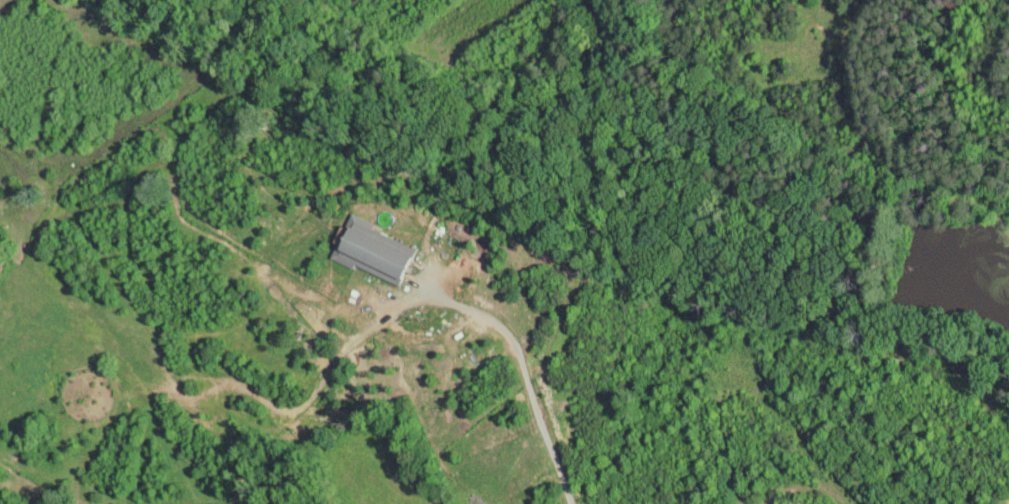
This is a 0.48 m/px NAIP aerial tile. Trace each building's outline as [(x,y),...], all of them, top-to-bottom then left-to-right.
[(399,241),(356,224),(359,216),(336,207),(317,253),(338,261),(383,279),(399,241)]
